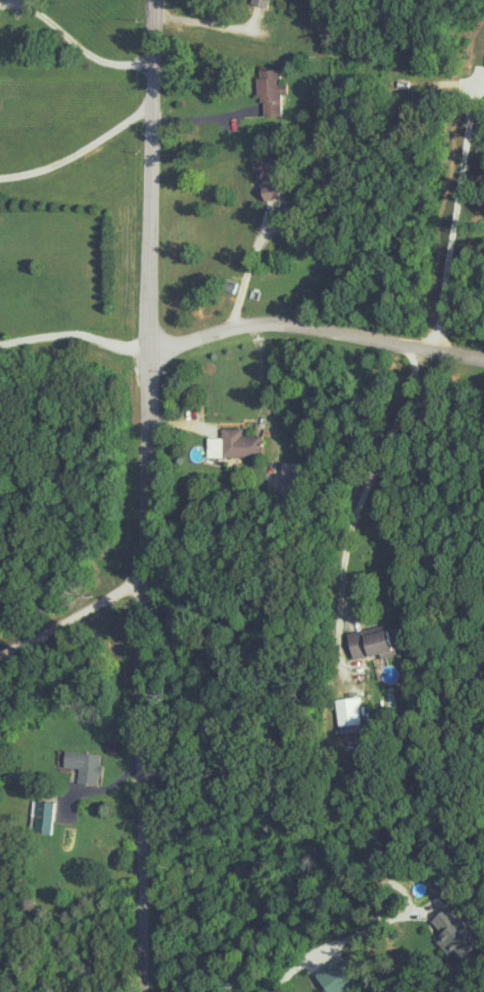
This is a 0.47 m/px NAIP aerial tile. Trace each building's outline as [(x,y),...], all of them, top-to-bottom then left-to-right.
[(278,83),(278,69),(256,70),(256,116),(280,115),(280,93),(284,93),(284,83),(278,83)] [(250,165),(261,202),(284,194),(273,158),(250,165)] [(220,429),(220,457),(261,457),(261,434),(240,434),(240,429),(220,429)] [(346,632),(352,661),(401,652),(395,623),(346,632)] [(361,731),(361,697),(337,697),(337,731),(361,731)] [(77,783),(97,784),(99,754),(63,751),(62,767),(77,768),(77,783)] [(32,801),(32,833),(52,833),(52,801),(32,801)] [(430,922),(441,934),(435,940),(458,964),(480,943),(446,907),(430,922)] [(326,991),(343,991),(359,982),(341,956),(314,974),(326,991)]
